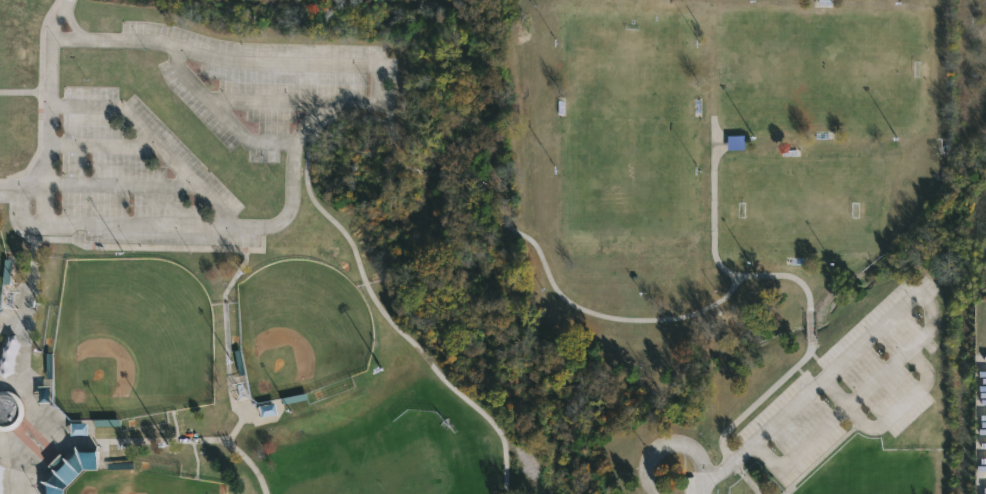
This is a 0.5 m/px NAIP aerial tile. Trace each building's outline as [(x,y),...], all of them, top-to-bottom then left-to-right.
[(743,136),(727,136),(727,150),(743,150),(743,136)] [(0,396),(0,425),(17,426),(18,397),(0,396)] [(63,475),(97,475),(97,454),(47,454),(48,493),(64,493),(63,475)]
